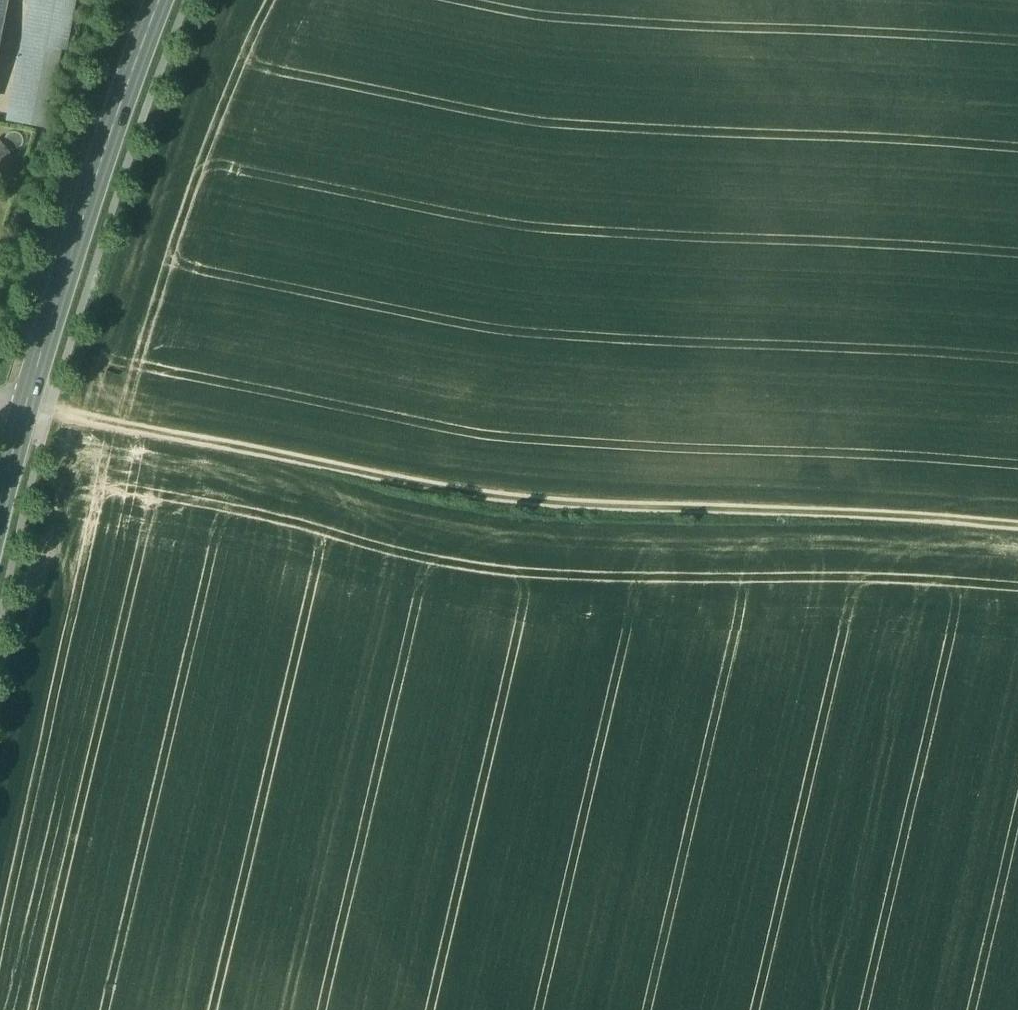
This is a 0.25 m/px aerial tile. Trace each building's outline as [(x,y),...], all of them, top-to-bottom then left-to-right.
[(65,51),(75,0),(28,0),(5,121),(46,129),(61,51),(65,51)] [(13,159),(0,143),(0,170),(13,159)]
